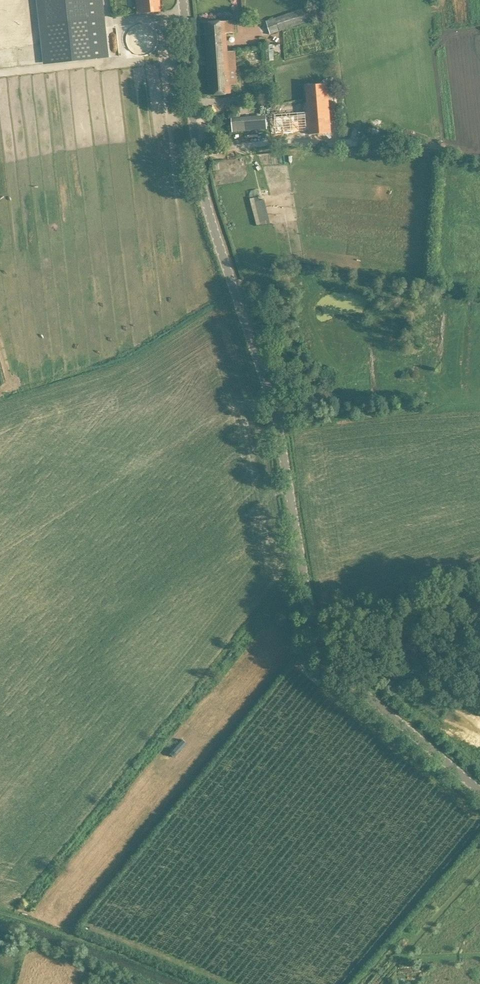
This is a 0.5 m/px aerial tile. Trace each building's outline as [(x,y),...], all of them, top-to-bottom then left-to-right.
[(52,63),(109,57),(103,0),(45,0),(52,63)] [(151,12),(161,11),(160,0),(137,0),(138,14),(151,12)] [(271,34),(321,17),(317,4),(266,21),(271,34)] [(205,23),(207,52),(228,51),(226,33),(234,33),(233,21),(205,23)] [(268,44),(268,59),(276,59),(276,44),(268,44)] [(238,85),(236,57),(236,51),(228,51),(207,52),(210,95),(221,94),(230,94),(230,85),(238,85)] [(279,112),(274,112),(276,133),(281,132),(307,130),(305,110),(279,112)] [(232,120),(233,132),(267,129),(266,117),(232,120)] [(256,201),(251,202),(257,225),(267,225),(261,200),(259,201),(256,201)] [(331,402),(328,390),(319,392),(321,404),(331,402)]
